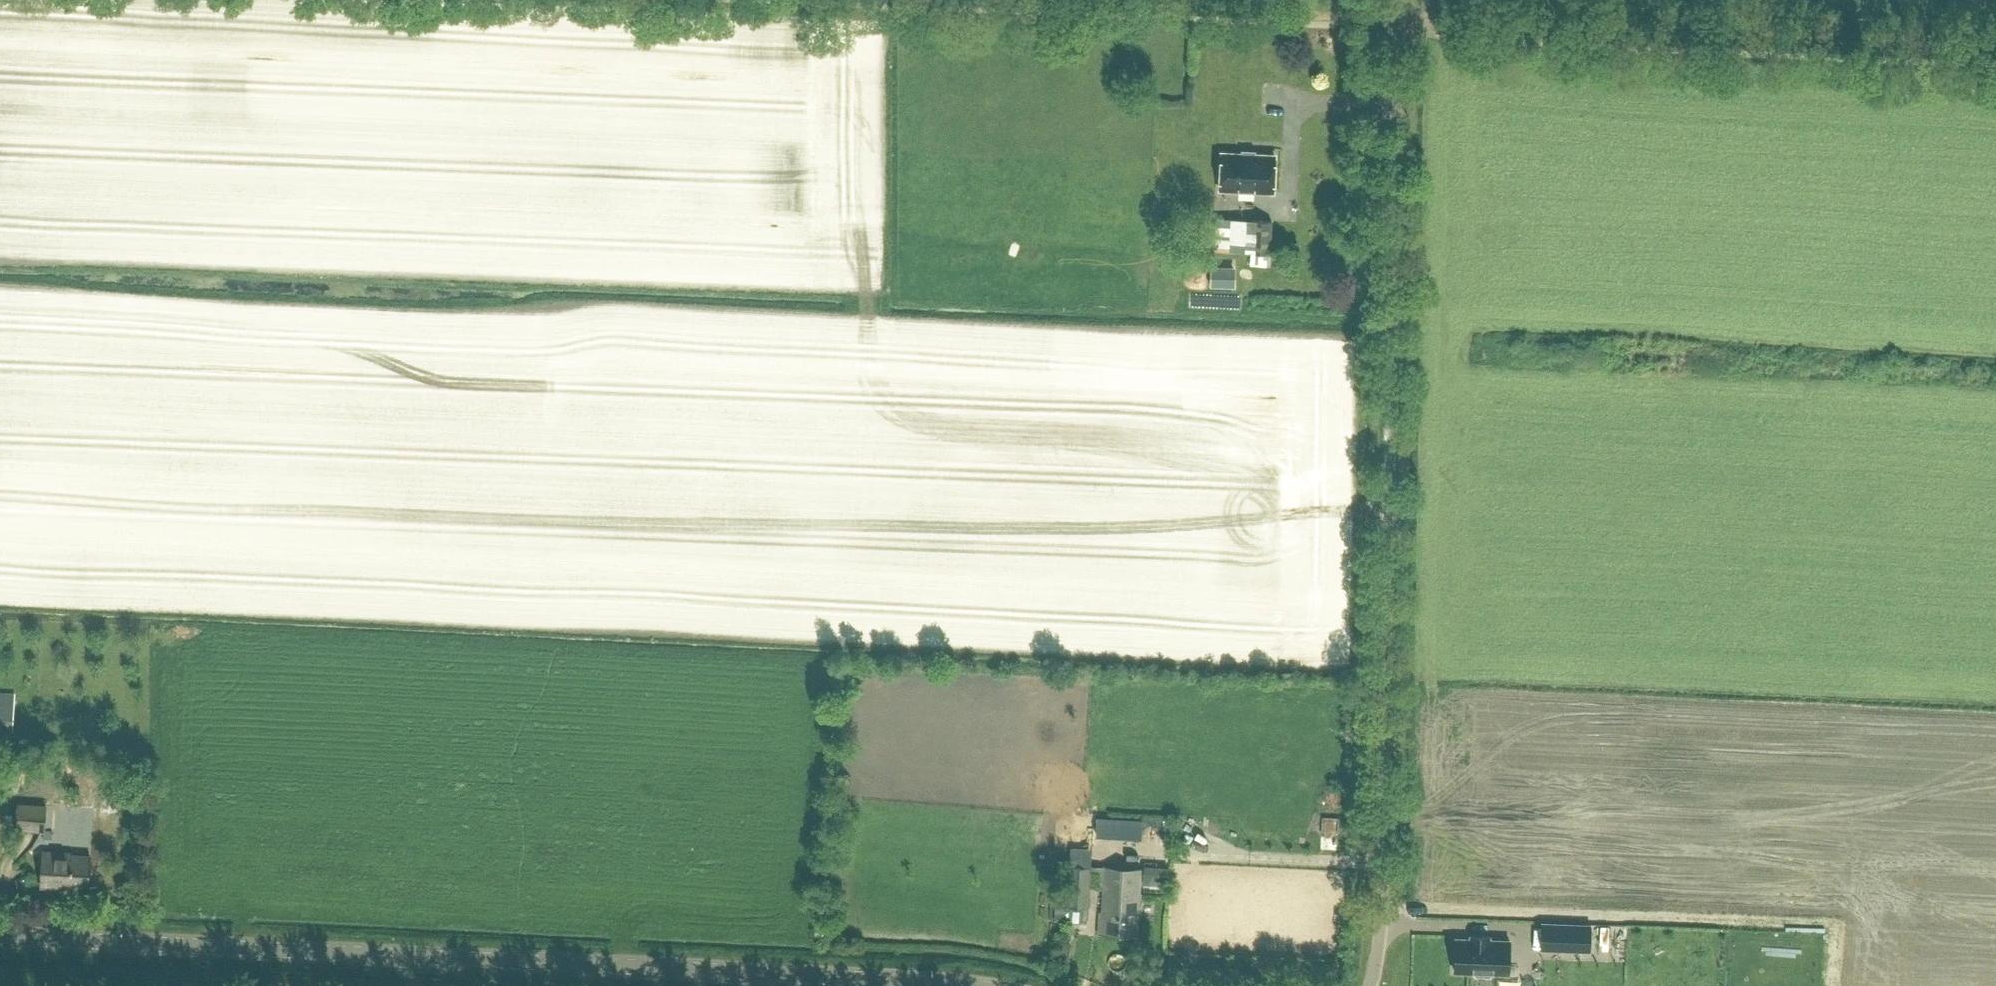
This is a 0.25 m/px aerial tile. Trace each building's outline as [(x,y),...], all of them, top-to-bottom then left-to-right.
[(1220,189),(1272,191),(1274,155),(1222,152),(1220,189)] [(1214,250),(1251,251),(1250,263),(1270,264),(1270,252),(1271,252),(1273,220),(1216,217),(1214,250)] [(1211,270),(1210,284),(1222,285),(1223,271),(1211,270)] [(13,732),(16,692),(0,691),(0,731),(13,732)] [(48,803),(17,801),(16,828),(46,831),(48,803)] [(65,885),(90,886),(91,856),(72,855),(72,853),(43,852),(42,887),(65,888),(65,885)] [(1070,864),(1067,905),(1088,906),(1091,865),(1070,864)] [(1168,865),(1144,864),(1143,882),(1168,883),(1168,865)] [(1099,933),(1138,935),(1142,868),(1106,866),(1103,911),(1100,911),(1099,933)] [(1589,950),(1590,924),(1542,922),(1541,949),(1589,950)] [(1508,972),(1509,940),(1488,939),(1488,936),(1471,935),(1471,939),(1455,938),(1454,970),(1475,971),(1475,974),(1489,975),(1489,972),(1508,972)]
